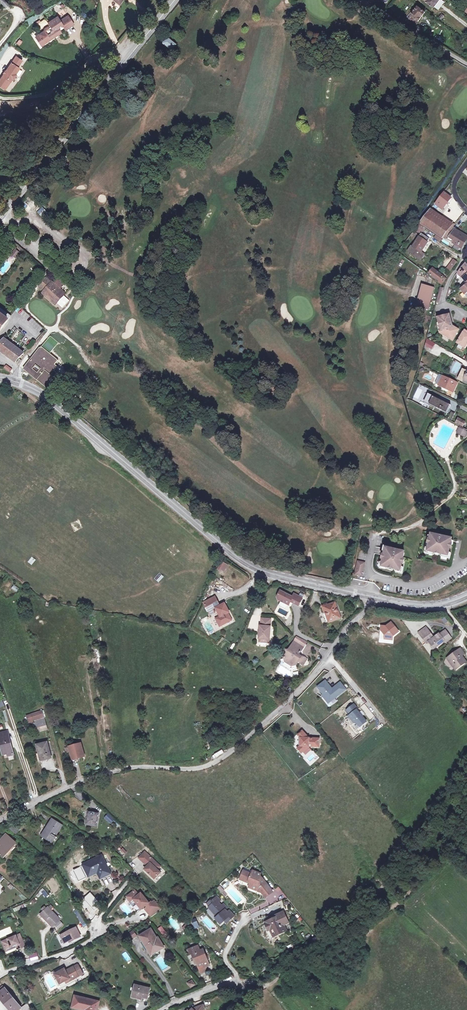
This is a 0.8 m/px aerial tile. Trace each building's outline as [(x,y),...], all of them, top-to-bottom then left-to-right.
[(414,13),(412,15),(418,20),(419,21),(425,12),(418,7),(416,10),(414,8),(412,11),(414,13)] [(61,27),(60,25),(64,22),(63,21),(71,16),(69,13),(61,18),(58,14),(49,20),(52,24),(50,25),(49,24),(45,26),(46,28),(40,32),(46,40),(56,34),(54,32),(61,27)] [(63,21),(64,22),(67,26),(75,21),(71,16),(63,21)] [(46,40),(40,32),(37,34),(42,42),(46,40)] [(164,41),(171,47),(175,43),(167,37),(164,41)] [(3,85),(5,85),(7,82),(8,82),(12,76),(13,76),(16,73),(15,72),(20,66),(18,65),(21,61),(15,57),(14,57),(12,61),(10,64),(9,64),(6,68),(6,69),(7,69),(5,71),(4,71),(0,77),(0,83),(3,85)] [(451,198),(443,191),(435,202),(443,208),(451,198)] [(27,197),(19,205),(27,212),(35,203),(27,197)] [(42,206),(36,211),(41,216),(47,211),(42,206)] [(428,211),(419,223),(442,238),(443,237),(451,227),(428,211)] [(424,228),(418,224),(415,229),(421,234),(424,228)] [(451,226),(451,227),(443,237),(447,240),(455,229),(451,226)] [(447,240),(461,248),(466,238),(459,233),(460,232),(455,229),(447,240)] [(429,239),(421,234),(418,237),(426,242),(429,239)] [(426,242),(418,237),(417,239),(412,246),(411,245),(407,251),(420,260),(423,255),(420,252),(424,246),(426,242)] [(17,258),(21,253),(15,249),(12,254),(17,258)] [(450,271),(457,262),(453,259),(446,268),(450,271)] [(445,278),(432,269),(429,274),(438,281),(438,282),(441,284),(445,278)] [(57,303),(65,293),(62,290),(61,288),(60,289),(59,287),(60,286),(57,283),(56,285),(47,277),(39,287),(44,291),(42,293),(47,297),(49,295),(57,303)] [(421,284),(415,307),(429,310),(434,287),(421,284)] [(56,305),(57,303),(49,295),(47,297),(56,305)] [(1,317),(2,317),(9,321),(12,318),(0,308),(0,316),(1,317)] [(447,337),(452,340),(458,329),(452,325),(448,312),(436,316),(440,331),(439,332),(444,335),(446,335),(447,337)] [(9,321),(2,317),(1,317),(0,316),(0,333),(3,329),(8,323),(9,321)] [(464,329),(457,342),(464,347),(466,341),(466,334),(466,332),(466,331),(464,329)] [(60,344),(52,337),(43,348),(35,356),(37,358),(28,369),(31,372),(30,373),(50,391),(58,381),(55,379),(59,375),(56,372),(59,368),(56,366),(60,362),(51,355),(60,344)] [(5,339),(0,346),(0,350),(17,363),(19,361),(22,357),(23,356),(25,354),(5,339)] [(61,348),(70,355),(72,352),(63,345),(61,348)] [(61,349),(57,356),(61,358),(65,352),(61,349)] [(37,358),(35,356),(25,369),(30,373),(31,372),(28,369),(37,358)] [(462,381),(466,371),(462,369),(458,379),(462,381)] [(457,382),(443,375),(438,384),(453,391),(457,382)] [(450,405),(430,395),(429,398),(431,399),(429,404),(446,413),(450,405)] [(465,421),(457,417),(454,421),(462,425),(465,421)] [(461,429),(459,428),(456,432),(464,436),(466,432),(465,431),(466,430),(461,428),(461,429)] [(427,551),(447,556),(449,548),(450,548),(451,544),(450,544),(451,538),(430,534),(429,539),(428,539),(427,544),(428,544),(427,551)] [(383,559),(381,566),(400,570),(401,563),(402,563),(403,559),(402,559),(404,552),(396,551),(396,552),(392,551),(392,550),(385,548),(383,555),(382,554),(381,559),(383,559)] [(27,562),(32,565),(36,560),(31,557),(27,562)] [(364,562),(357,561),(355,574),(361,575),(364,562)] [(293,592),(292,594),(279,589),(275,599),(288,605),(290,602),(299,606),(303,596),(293,592)] [(210,612),(218,609),(222,617),(218,620),(222,627),(234,621),(230,613),(231,613),(227,604),(222,607),(217,598),(206,603),(210,612)] [(330,622),(341,618),(336,603),(329,605),(328,604),(324,606),(326,612),(330,622)] [(270,639),(272,618),(262,618),(261,625),(259,638),(260,638),(270,639)] [(390,620),(378,629),(388,641),(400,632),(390,620)] [(423,635),(430,629),(428,626),(421,632),(423,635)] [(441,633),(436,637),(430,629),(423,635),(428,642),(430,641),(436,648),(446,641),(447,642),(453,638),(448,630),(442,634),(441,633)] [(305,639),(297,635),(290,648),(286,649),(287,653),(284,658),(286,665),(291,663),(294,665),(297,664),(299,661),(304,664),(308,657),(302,654),(301,656),(299,655),(300,653),(304,646),(302,644),(305,639)] [(466,653),(463,648),(449,658),(458,670),(466,663),(464,659),(462,657),(465,655),(466,653)] [(334,688),(333,687),(327,680),(319,686),(325,694),(326,693),(333,700),(345,691),(339,684),(334,688)] [(343,681),(339,684),(345,691),(349,687),(343,681)] [(333,700),(326,693),(325,694),(324,695),(330,703),(333,700)] [(360,712),(358,709),(359,709),(355,704),(348,710),(351,715),(350,716),(355,723),(359,724),(361,727),(367,722),(363,716),(360,712)] [(365,704),(361,707),(370,720),(374,717),(365,704)] [(37,722),(40,731),(49,728),(48,723),(47,723),(46,719),(37,722)] [(310,738),(303,731),(299,734),(302,737),(301,745),(298,748),(302,752),(309,745),(319,746),(320,738),(310,738)] [(15,756),(10,740),(9,740),(7,734),(0,735),(0,743),(4,757),(8,756),(9,758),(15,756)] [(43,761),(52,759),(48,743),(38,746),(40,755),(41,754),(43,761)] [(73,759),(84,756),(81,743),(65,748),(67,752),(71,751),(73,759)] [(96,826),(99,813),(89,811),(86,824),(96,826)] [(114,821),(109,815),(105,818),(111,824),(114,821)] [(51,841),(62,825),(52,819),(47,827),(49,828),(46,833),(44,836),(51,841)] [(14,824),(10,830),(16,835),(20,830),(14,824)] [(7,833),(0,842),(0,856),(1,855),(4,857),(8,853),(7,852),(16,841),(7,833)] [(156,879),(162,873),(159,870),(161,867),(154,860),(146,852),(140,858),(147,864),(149,866),(146,869),(156,879)] [(100,879),(110,874),(101,856),(83,865),(88,876),(96,873),(100,879)] [(241,878),(249,882),(251,884),(249,887),(257,890),(258,888),(261,890),(267,897),(273,891),(260,876),(261,874),(253,871),(252,874),(244,871),(241,878)] [(152,900),(149,903),(137,888),(128,895),(148,919),(160,910),(152,900)] [(258,888),(257,890),(259,892),(265,897),(267,897),(261,890),(258,888)] [(222,902),(219,898),(214,902),(215,904),(211,907),(210,908),(212,911),(216,912),(215,915),(218,918),(216,919),(220,924),(224,920),(223,920),(225,918),(228,922),(235,917),(230,911),(228,912),(227,911),(228,909),(224,904),(223,906),(220,903),(222,902)] [(60,919),(48,907),(47,908),(44,911),(40,914),(52,927),(60,919)] [(272,920),(273,923),(277,921),(276,919),(285,916),(285,914),(272,920)] [(290,927),(285,916),(276,919),(277,921),(273,923),(267,925),(268,926),(266,926),(269,933),(271,932),(274,940),(285,935),(283,930),(286,928),(290,927)] [(59,933),(62,941),(71,938),(71,939),(79,936),(75,926),(59,933)] [(132,941),(137,936),(132,930),(127,935),(132,941)] [(155,936),(152,930),(141,937),(149,950),(153,956),(164,948),(159,940),(157,941),(154,937),(155,936)] [(23,947),(27,945),(24,938),(22,933),(18,935),(6,941),(7,944),(6,945),(9,951),(15,948),(14,947),(19,945),(22,944),(23,947)] [(201,952),(199,947),(189,951),(191,956),(193,956),(194,955),(197,964),(202,974),(208,972),(206,968),(210,966),(204,951),(201,952)] [(76,966),(81,975),(85,973),(80,964),(76,966)] [(73,980),(81,975),(76,966),(68,970),(67,968),(57,973),(63,983),(68,980),(72,977),(73,980)] [(14,1009),(20,1009),(25,1006),(9,986),(5,989),(1,993),(14,1009)] [(147,1000),(150,989),(135,986),(132,998),(138,1000),(138,998),(143,999),(147,1000)] [(99,1003),(75,997),(72,1008),(80,1009),(97,1009),(99,1003)]
